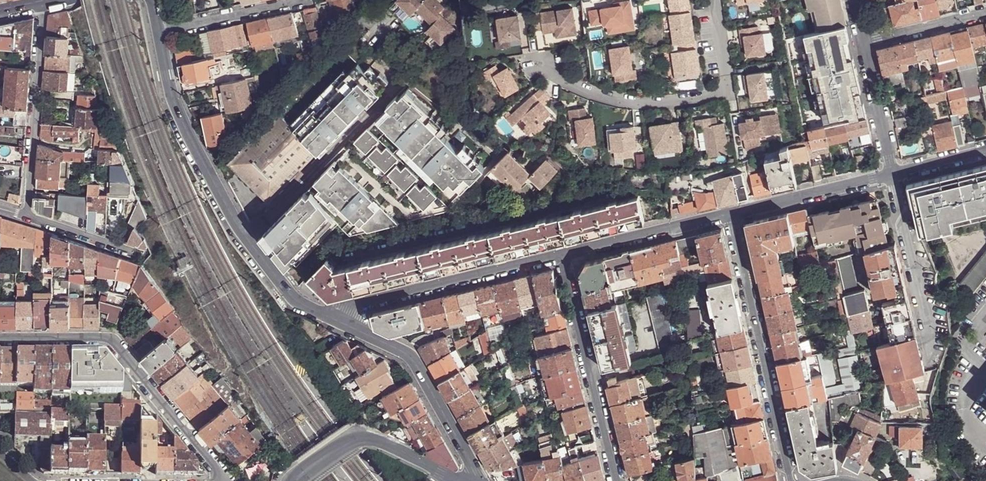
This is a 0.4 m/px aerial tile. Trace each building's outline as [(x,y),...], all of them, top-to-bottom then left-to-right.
[(335,15),(338,25),(346,18),(343,11),(353,7),(356,6),(356,5),(354,0),(355,0),(334,0),(336,6),(332,7),(332,8),(331,9),(330,11),(331,13),(331,14),(333,15),(335,15)] [(441,15),(446,10),(436,0),(396,0),(387,9),(401,22),(413,10),(415,8),(417,10),(426,19),(432,24),(418,39),(432,53),(455,29),(441,15)] [(613,6),(588,10),(590,20),(602,19),(610,25),(611,24),(612,32),(634,29),(629,0),(620,2),(621,5),(613,6)] [(671,14),(686,12),(689,11),(688,0),(669,0),(671,14)] [(819,30),(845,24),(843,18),(839,0),(806,0),(808,10),(814,9),(819,30)] [(906,23),(922,19),(919,7),(914,8),(912,0),(906,1),(883,7),(888,27),(906,23)] [(919,7),(922,19),(933,16),(940,14),(936,0),(917,0),(919,7)] [(956,0),(936,0),(940,14),(948,12),(958,10),(956,0)] [(308,9),(305,10),(310,32),(323,30),(317,7),(308,9)] [(571,9),(532,14),(534,31),(542,30),(559,27),(560,37),(575,35),(571,9)] [(808,10),(813,31),(819,30),(814,9),(808,10)] [(73,28),(68,12),(49,16),(48,27),(47,36),(66,38),(66,31),(61,30),(61,27),(73,28)] [(688,27),(686,12),(671,14),(668,15),(672,44),(678,44),(694,41),(693,34),(692,26),(688,27)] [(306,58),(292,13),(277,16),(267,18),(273,40),(286,37),(289,45),(294,45),(298,61),(296,61),(298,67),(306,58)] [(518,16),(497,19),(500,41),(521,37),(518,16)] [(258,20),(247,23),(252,45),(266,41),(273,40),(267,18),(258,20)] [(26,20),(16,22),(15,49),(25,50),(31,50),(34,19),(26,20)] [(602,19),(590,20),(590,24),(602,22),(606,25),(607,33),(612,32),(611,24),(610,25),(602,19)] [(16,22),(7,24),(0,25),(0,47),(15,49),(16,22)] [(243,24),(208,31),(213,52),(247,45),(243,24)] [(814,72),(812,73),(816,90),(857,80),(851,52),(845,24),(819,30),(813,31),(805,33),(813,69),(814,72)] [(985,45),(985,24),(977,26),(968,28),(973,48),(985,45)] [(758,25),(739,29),(740,37),(744,36),(747,55),(766,52),(763,33),(759,33),(758,25)] [(559,27),(542,30),(542,33),(554,32),(555,38),(560,37),(559,27)] [(957,69),(977,65),(973,48),(968,28),(958,30),(949,33),(956,65),(957,69)] [(208,31),(200,33),(205,54),(213,52),(208,31)] [(797,111),(802,110),(806,128),(850,117),(846,99),(820,106),(816,90),(812,73),(811,69),(813,69),(805,33),(783,38),(797,111)] [(956,65),(949,33),(940,35),(931,37),(937,62),(939,69),(956,65)] [(47,46),(46,54),(68,55),(69,38),(66,38),(47,36),(47,46)] [(928,64),(937,62),(931,37),(923,39),(913,41),(917,59),(926,57),(928,64)] [(694,41),(678,44),(679,51),(671,52),(675,77),(699,74),(694,41)] [(904,86),(903,81),(900,70),(907,68),(906,64),(906,62),(917,59),(913,41),(893,46),(877,50),(887,94),(888,100),(895,99),(892,83),(899,81),(901,86),(904,86)] [(613,74),(614,74),(619,73),(620,81),(636,78),(634,70),(631,70),(630,62),(627,60),(626,56),(629,54),(628,46),(610,49),(613,74)] [(179,51),(175,52),(178,65),(193,62),(191,56),(194,55),(193,48),(179,51)] [(46,61),(45,71),(70,74),(71,56),(68,55),(46,54),(46,61)] [(216,64),(215,57),(193,62),(178,65),(180,75),(181,80),(187,79),(187,82),(195,80),(206,77),(212,76),(210,65),(216,64)] [(318,152),(319,152),(389,80),(380,72),(378,74),(375,77),(371,73),(369,75),(365,71),(358,64),(348,73),(337,85),(339,87),(317,109),(315,107),(297,127),(295,129),(278,113),(229,163),(246,180),(269,202),(318,152)] [(370,65),(365,71),(369,75),(371,73),(375,77),(378,74),(370,65)] [(495,65),(483,71),(487,79),(494,75),(504,95),(518,88),(507,67),(499,72),(495,65)] [(981,83),(977,66),(977,65),(957,69),(961,87),(981,83)] [(2,72),(8,73),(7,88),(5,107),(27,110),(28,105),(30,76),(30,69),(3,68),(2,72)] [(254,77),(252,68),(245,69),(235,71),(238,81),(246,79),(254,77)] [(292,122),(297,127),(315,107),(317,109),(339,87),(337,85),(348,73),(344,69),(292,122)] [(774,70),(747,74),(750,91),(751,100),(778,96),(774,70)] [(70,74),(45,71),(44,80),(44,88),(74,91),(76,74),(70,74)] [(926,96),(944,92),(941,80),(941,78),(923,82),(926,96)] [(249,93),(246,79),(238,81),(222,85),(224,92),(225,98),(249,93)] [(968,113),(961,87),(947,91),(953,116),(968,113)] [(328,170),(262,237),(286,268),(288,266),(293,261),(297,265),(338,223),(350,235),(442,211),(484,168),(479,162),(475,166),(458,149),(443,134),(422,113),(425,110),(414,99),(416,96),(408,88),(400,96),(398,94),(387,104),(389,107),(355,142),(348,149),(345,147),(344,146),(325,167),(328,170)] [(533,95),(540,104),(549,96),(541,88),(533,95)] [(945,97),(944,92),(926,96),(926,100),(927,102),(945,97)] [(252,106),(249,93),(225,98),(227,106),(228,112),(252,106)] [(265,95),(259,100),(260,105),(260,106),(267,99),(265,95)] [(521,117),(526,123),(531,130),(535,133),(545,125),(541,121),(549,115),(540,104),(533,95),(506,118),(512,124),(521,117)] [(96,128),(97,110),(99,110),(95,98),(78,96),(75,126),(79,126),(91,127),(96,128)] [(449,128),(416,96),(414,99),(425,110),(422,113),(443,134),(449,128)] [(850,117),(851,120),(866,116),(863,105),(861,96),(846,99),(850,117)] [(26,125),(27,119),(27,110),(5,107),(0,107),(0,123),(26,125)] [(585,108),(569,110),(570,121),(576,120),(580,144),(596,142),(592,117),(586,118),(585,108)] [(226,131),(222,113),(202,118),(206,136),(208,146),(219,143),(221,140),(221,136),(223,135),(222,132),(226,131)] [(748,121),(740,122),(742,137),(744,137),(746,149),(760,142),(759,133),(776,131),(773,113),(760,115),(761,119),(754,120),(748,121)] [(844,122),(848,139),(870,134),(869,130),(866,116),(851,120),(844,122)] [(708,117),(694,120),(695,128),(702,127),(707,157),(728,153),(723,123),(710,125),(708,117)] [(918,124),(921,137),(933,135),(930,121),(918,124)] [(678,122),(650,126),(653,149),(672,146),(673,151),(682,150),(678,122)] [(844,122),(823,126),(827,144),(848,139),(844,122)] [(951,122),(932,126),(938,151),(950,148),(956,146),(952,126),(951,122)] [(78,142),(79,132),(79,126),(75,126),(41,123),(40,132),(40,138),(47,138),(47,135),(52,135),(76,135),(76,142),(78,142)] [(531,130),(526,123),(522,127),(527,134),(531,130)] [(897,137),(916,133),(914,123),(894,127),(897,137)] [(960,124),(952,126),(956,146),(964,145),(963,141),(960,124)] [(823,126),(807,130),(811,148),(812,148),(827,144),(823,126)] [(634,127),(624,128),(624,132),(611,133),(612,151),(614,150),(615,158),(633,156),(632,148),(636,147),(634,127)] [(123,164),(108,129),(102,128),(101,140),(100,140),(100,149),(100,150),(99,157),(99,163),(112,164),(123,164)] [(624,132),(624,128),(607,130),(609,151),(612,151),(611,133),(624,132)] [(353,140),(345,147),(348,149),(355,142),(353,140)] [(464,143),(458,149),(475,166),(479,162),(481,160),(464,143)] [(812,148),(813,154),(828,150),(827,144),(812,148)] [(24,147),(20,146),(0,145),(0,154),(12,155),(17,153),(24,154),(24,147)] [(39,145),(39,159),(70,161),(84,162),(85,153),(64,152),(63,153),(39,145)] [(787,145),(762,154),(764,159),(767,171),(772,192),(786,188),(797,186),(791,163),(788,149),(787,145)] [(804,145),(788,149),(791,163),(808,159),(804,145)] [(672,146),(653,149),(654,154),(673,151),(672,146)] [(508,151),(491,168),(503,180),(514,190),(514,191),(524,180),(529,175),(538,184),(541,187),(558,170),(546,158),(531,174),(508,151)] [(852,158),(853,159),(856,171),(864,169),(860,156),(852,158)] [(37,185),(36,189),(59,190),(59,187),(68,188),(70,161),(39,159),(37,185)] [(132,194),(131,183),(123,164),(112,164),(111,192),(132,194)] [(228,164),(223,167),(229,179),(234,176),(228,164)] [(818,164),(810,166),(814,181),(822,179),(818,164)] [(970,169),(974,186),(985,184),(985,165),(981,166),(970,169)] [(491,168),(487,173),(498,184),(503,180),(491,168)] [(963,171),(958,172),(962,189),(974,187),(974,186),(970,169),(963,171)] [(767,171),(750,175),(755,196),(765,193),(772,192),(767,171)] [(715,186),(716,190),(705,193),(703,193),(694,190),(696,199),(696,200),(699,210),(749,197),(743,172),(708,181),(709,186),(715,186)] [(933,199),(930,187),(933,187),(950,182),(949,174),(938,177),(914,182),(907,184),(911,202),(912,204),(933,199)] [(529,175),(524,180),(533,189),(538,184),(529,175)] [(503,180),(498,184),(509,195),(514,190),(503,180)] [(108,191),(101,191),(101,186),(94,186),(89,185),(88,188),(88,195),(89,195),(108,196),(108,192),(108,191)] [(693,199),(696,199),(694,190),(703,193),(704,190),(691,187),(691,190),(693,199)] [(912,204),(913,209),(937,204),(933,187),(930,187),(933,199),(912,204)] [(209,200),(204,190),(199,193),(203,203),(209,200)] [(679,193),(669,195),(670,200),(671,204),(677,203),(678,207),(679,207),(681,214),(690,212),(699,210),(696,200),(684,203),(683,199),(680,199),(679,193)] [(73,215),(88,221),(89,198),(81,197),(59,195),(58,209),(58,210),(73,215)] [(87,229),(96,232),(97,212),(107,213),(107,205),(108,205),(109,197),(109,196),(108,196),(89,195),(89,198),(88,221),(87,229)] [(568,241),(589,235),(622,227),(645,222),(639,196),(618,201),(618,200),(610,202),(610,203),(583,210),(583,208),(574,210),(575,211),(562,215),(568,241)] [(55,209),(55,206),(55,200),(36,198),(35,205),(35,207),(38,212),(57,219),(58,210),(58,209),(55,209)] [(815,214),(807,215),(810,228),(811,231),(816,251),(819,263),(829,261),(834,260),(836,259),(838,258),(849,255),(864,251),(888,245),(886,237),(885,232),(883,227),(882,221),(881,214),(877,199),(861,203),(843,207),(831,210),(815,214)] [(140,226),(148,219),(140,202),(128,228),(124,227),(120,240),(129,243),(135,229),(136,231),(140,226)] [(678,207),(671,209),(672,216),(681,214),(679,207),(678,207)] [(795,211),(787,213),(791,233),(810,228),(807,215),(806,209),(795,211)] [(791,233),(787,213),(767,218),(753,221),(746,223),(753,256),(758,278),(779,273),(782,273),(776,248),(793,244),(792,236),(791,233)] [(551,245),(568,241),(562,215),(548,218),(548,217),(539,219),(540,220),(526,223),(532,249),(551,245)] [(9,221),(4,219),(3,233),(3,246),(19,246),(20,224),(9,221)] [(919,236),(925,234),(922,219),(915,220),(919,236)] [(516,253),(532,249),(526,223),(513,227),(512,225),(504,227),(504,229),(491,232),(497,258),(516,253)] [(28,226),(20,224),(19,246),(22,246),(22,271),(30,271),(30,282),(36,282),(36,269),(37,260),(37,253),(37,229),(28,226)] [(811,231),(810,228),(791,233),(792,236),(811,231)] [(37,253),(45,253),(46,232),(39,230),(37,229),(37,253)] [(144,240),(143,241),(136,231),(135,229),(129,243),(137,246),(146,249),(148,248),(144,240)] [(699,247),(703,261),(727,256),(725,245),(721,229),(708,232),(689,237),(676,240),(681,266),(689,264),(686,253),(687,253),(686,250),(699,247)] [(45,253),(45,260),(45,263),(53,263),(53,260),(54,235),(49,233),(46,232),(45,253)] [(462,266),(497,258),(491,232),(478,235),(477,234),(469,236),(469,237),(456,240),(462,266)] [(58,236),(54,235),(53,260),(70,263),(71,241),(58,236)] [(445,270),(462,266),(456,240),(442,244),(442,243),(434,245),(434,246),(421,249),(427,275),(445,270)] [(631,251),(638,284),(662,278),(664,283),(683,279),(682,273),(681,266),(676,240),(649,247),(631,251)] [(73,242),(71,241),(70,263),(70,266),(85,266),(85,246),(73,242)] [(894,292),(896,299),(907,297),(904,283),(897,251),(895,243),(888,245),(864,251),(867,262),(865,262),(870,282),(871,282),(874,293),(877,294),(888,291),(888,293),(894,292)] [(90,247),(85,246),(85,266),(85,276),(100,276),(100,252),(100,251),(90,247)] [(958,282),(972,293),(985,275),(985,247),(958,282)] [(410,279),(427,275),(421,249),(407,252),(407,251),(398,253),(398,254),(385,258),(392,283),(410,279)] [(107,254),(100,251),(100,252),(100,276),(117,277),(120,258),(107,254)] [(611,290),(638,284),(631,251),(617,254),(604,257),(608,276),(610,284),(611,290)] [(819,263),(816,251),(796,256),(799,269),(819,263)] [(836,259),(844,295),(857,291),(849,255),(838,258),(836,259)] [(727,256),(703,261),(689,264),(681,266),(682,273),(704,267),(705,270),(707,279),(708,284),(732,278),(729,264),(727,256)] [(601,284),(601,283),(602,284),(603,284),(604,284),(605,282),(604,281),(606,278),(605,278),(606,276),(608,276),(604,257),(592,260),(586,262),(579,272),(581,279),(584,291),(601,287),(601,284)] [(127,261),(120,258),(117,277),(136,282),(143,266),(127,261)] [(349,294),(356,292),(350,266),(335,270),(334,268),(336,266),(328,258),(309,277),(331,298),(349,294)] [(387,285),(392,283),(385,258),(372,261),(372,259),(363,261),(364,263),(350,266),(356,292),(366,290),(387,285)] [(37,260),(36,269),(40,269),(40,275),(43,275),(45,276),(45,263),(45,260),(37,260)] [(834,260),(829,261),(833,276),(837,275),(834,260)] [(147,300),(161,290),(143,266),(136,282),(135,285),(147,300)] [(540,299),(544,317),(549,316),(563,311),(557,287),(553,270),(546,272),(534,274),(540,299)] [(700,280),(707,279),(705,270),(698,271),(700,280)] [(782,286),(779,273),(758,278),(761,290),(762,296),(783,291),(782,286)] [(519,278),(515,279),(521,303),(540,299),(534,274),(519,278)] [(70,282),(85,285),(85,278),(85,276),(70,276),(70,278),(70,282)] [(708,284),(712,303),(709,304),(710,306),(713,305),(718,331),(743,326),(737,298),(732,278),(708,284)] [(70,286),(70,282),(62,279),(61,279),(61,289),(70,290),(70,286)] [(499,283),(494,284),(501,309),(501,314),(522,308),(521,303),(515,279),(499,283)] [(116,283),(114,292),(130,296),(133,288),(116,283)] [(480,288),(475,289),(481,314),(501,309),(494,284),(480,288)] [(587,303),(589,311),(610,306),(605,285),(601,287),(584,291),(587,303)] [(107,290),(100,288),(100,295),(100,304),(100,308),(110,310),(109,317),(112,318),(120,320),(122,315),(124,310),(129,298),(130,296),(114,292),(107,290)] [(465,291),(458,293),(464,316),(467,316),(466,313),(472,312),(474,317),(482,315),(481,314),(475,289),(465,291)] [(153,327),(175,309),(161,290),(147,300),(148,301),(158,313),(153,316),(126,338),(132,344),(153,327)] [(844,295),(842,295),(843,298),(847,315),(851,333),(872,327),(864,290),(857,291),(844,295)] [(765,309),(766,315),(791,309),(787,291),(783,291),(762,296),(765,309)] [(443,296),(449,320),(464,316),(458,293),(448,295),(443,296)] [(647,297),(662,355),(676,352),(661,294),(647,297)] [(425,327),(449,321),(449,320),(443,296),(429,300),(419,302),(425,324),(424,325),(425,327)] [(53,298),(36,297),(36,300),(35,327),(43,327),(52,327),(53,304),(53,298)] [(881,303),(890,340),(916,334),(914,327),(909,305),(907,297),(896,299),(881,303)] [(847,315),(843,298),(835,299),(839,317),(842,316),(847,315)] [(0,299),(0,310),(0,327),(8,327),(18,327),(18,300),(0,299)] [(36,300),(18,300),(18,327),(28,327),(35,327),(36,300)] [(158,313),(148,301),(145,303),(144,305),(153,316),(158,313)] [(373,313),(376,326),(390,333),(424,325),(425,324),(419,302),(393,308),(373,313)] [(631,328),(624,303),(616,304),(623,331),(631,328)] [(70,304),(53,304),(52,327),(62,327),(70,327),(70,304)] [(85,304),(70,304),(70,327),(80,327),(85,327),(85,304)] [(100,304),(85,304),(85,327),(93,327),(100,327),(100,308),(100,304)] [(595,335),(603,367),(631,361),(629,354),(629,352),(625,337),(623,331),(616,304),(610,306),(589,311),(595,335)] [(175,309),(153,327),(158,333),(165,327),(171,335),(174,333),(185,323),(175,309)] [(686,310),(688,338),(701,335),(699,309),(686,310)] [(791,309),(766,315),(769,327),(770,333),(793,328),(795,327),(791,309)] [(551,325),(547,326),(548,333),(567,327),(565,319),(563,311),(549,316),(551,325)] [(851,333),(847,315),(842,316),(844,328),(835,330),(836,335),(841,334),(843,347),(854,345),(851,333)] [(190,341),(195,337),(185,323),(174,333),(185,345),(190,341)] [(716,332),(720,350),(747,344),(745,336),(743,326),(718,331),(716,332)] [(432,335),(434,340),(444,336),(452,333),(450,327),(432,335)] [(567,327),(548,333),(536,336),(541,355),(572,347),(570,337),(567,327)] [(777,363),(800,357),(811,354),(809,351),(804,352),(803,349),(808,348),(806,339),(797,344),(793,328),(770,333),(774,350),(777,363)] [(490,352),(485,331),(480,335),(479,335),(486,355),(490,352)] [(414,344),(419,346),(434,340),(432,335),(431,332),(427,332),(422,334),(419,335),(415,337),(412,339),(409,342),(414,344)] [(478,332),(469,336),(469,337),(470,340),(479,335),(480,335),(478,332)] [(711,333),(715,351),(716,351),(720,350),(716,332),(711,333)] [(881,371),(883,382),(885,382),(890,380),(912,374),(925,370),(918,342),(916,334),(890,340),(875,345),(877,353),(881,371)] [(632,335),(625,337),(629,352),(637,350),(632,335)] [(425,358),(429,364),(450,352),(444,336),(434,340),(419,346),(425,358)] [(536,336),(530,338),(528,338),(533,357),(536,356),(541,355),(536,336)] [(200,355),(205,351),(195,337),(190,341),(200,355)] [(469,337),(454,342),(456,349),(470,340),(469,337)] [(344,338),(332,346),(342,363),(347,360),(352,356),(365,348),(358,344),(351,348),(349,345),(346,339),(344,338)] [(177,351),(167,339),(159,344),(143,358),(149,365),(153,371),(177,351)] [(143,358),(159,344),(156,340),(151,343),(149,341),(137,351),(138,353),(143,358)] [(508,344),(501,346),(508,364),(515,362),(510,343),(508,344)] [(716,351),(720,370),(726,369),(751,363),(749,352),(747,344),(720,350),(716,351)] [(875,345),(855,351),(856,357),(877,353),(875,345)] [(501,346),(495,349),(503,368),(509,365),(508,364),(501,346)] [(574,355),(572,347),(541,355),(546,375),(577,366),(574,355)] [(352,356),(362,372),(384,359),(386,358),(375,353),(365,348),(352,356)] [(189,364),(178,350),(177,351),(153,371),(159,378),(164,383),(189,364)] [(206,372),(215,364),(205,351),(200,355),(196,359),(206,372)] [(16,387),(17,352),(13,352),(2,352),(0,352),(0,387),(16,387)] [(16,387),(34,387),(34,352),(23,352),(17,352),(16,387)] [(34,394),(52,394),(52,352),(42,352),(34,352),(34,387),(34,394)] [(52,394),(69,395),(69,375),(69,352),(57,352),(52,352),(52,394)] [(69,405),(69,411),(87,411),(105,412),(105,407),(105,353),(104,352),(82,352),(69,352),(69,375),(69,395),(69,405)] [(450,352),(429,364),(436,377),(439,381),(460,369),(450,352)] [(112,362),(105,353),(105,407),(122,407),(123,374),(112,362)] [(827,397),(857,389),(863,388),(855,354),(838,358),(843,380),(844,386),(829,389),(829,391),(825,392),(826,397),(827,397)] [(546,375),(541,355),(536,356),(541,377),(546,375)] [(347,360),(357,376),(362,372),(352,356),(347,360)] [(804,379),(800,357),(777,363),(782,385),(787,406),(811,400),(826,397),(825,392),(823,384),(821,374),(804,379)] [(397,387),(394,382),(391,376),(386,369),(389,367),(384,359),(362,372),(357,376),(356,376),(369,396),(383,388),(386,394),(397,387)] [(726,369),(730,387),(756,382),(754,372),(751,363),(726,369)] [(200,376),(189,364),(164,383),(169,390),(174,396),(200,376)] [(516,384),(509,365),(503,368),(511,387),(516,384)] [(580,376),(577,366),(546,375),(541,377),(546,398),(555,395),(582,387),(580,376)] [(474,384),(464,367),(460,369),(470,387),(474,384)] [(470,387),(460,369),(439,381),(445,393),(449,399),(470,387)] [(861,376),(864,388),(883,382),(881,371),(861,376)] [(215,385),(205,372),(200,376),(174,396),(178,400),(201,429),(231,404),(215,385)] [(123,374),(122,407),(123,421),(140,421),(140,409),(140,404),(132,404),(132,392),(132,386),(123,374)] [(912,374),(890,380),(895,398),(897,404),(918,397),(912,374)] [(231,404),(239,398),(224,377),(215,385),(231,404)] [(608,386),(612,403),(632,399),(628,380),(627,378),(617,381),(618,383),(608,386)] [(397,387),(386,394),(383,396),(389,406),(393,412),(397,409),(400,408),(405,405),(419,397),(409,380),(397,387)] [(890,380),(885,382),(883,401),(895,398),(890,380)] [(756,382),(730,387),(728,388),(732,406),(735,405),(760,400),(758,390),(756,382)] [(484,402),(474,384),(470,387),(480,404),(484,402)] [(524,403),(516,384),(511,387),(519,406),(524,403)] [(480,404),(470,387),(449,399),(455,410),(459,416),(480,404)] [(584,394),(582,387),(555,395),(558,406),(585,399),(584,394)] [(857,389),(827,397),(829,412),(830,419),(839,418),(842,415),(841,414),(843,412),(842,408),(845,407),(845,405),(856,402),(859,399),(857,389)] [(16,410),(34,410),(34,402),(34,395),(16,394),(16,408),(16,410)] [(641,397),(646,415),(652,413),(648,396),(641,397)] [(243,419),(250,413),(251,412),(242,397),(239,398),(231,404),(243,419)] [(409,412),(413,419),(427,411),(419,397),(405,405),(409,412)] [(615,415),(617,422),(646,415),(641,397),(634,398),(632,399),(612,403),(615,415)] [(735,405),(739,423),(764,418),(762,408),(760,400),(735,405)] [(837,469),(833,443),(833,442),(833,441),(823,442),(822,439),(817,440),(816,435),(819,434),(811,400),(787,406),(789,415),(793,436),(797,450),(800,466),(812,471),(817,473),(837,469)] [(34,410),(51,411),(51,404),(51,402),(34,402),(34,410)] [(531,420),(525,404),(524,403),(519,406),(526,423),(531,420)] [(243,419),(231,404),(201,429),(207,436),(213,443),(220,438),(243,419)] [(490,421),(480,404),(459,416),(466,429),(468,433),(490,421)] [(679,426),(693,423),(693,415),(693,404),(675,408),(679,426)] [(842,420),(851,424),(850,426),(858,429),(874,436),(881,422),(857,411),(859,407),(851,404),(840,419),(842,421),(842,420)] [(400,408),(409,422),(413,419),(409,412),(405,405),(400,408)] [(589,416),(587,405),(574,408),(561,412),(567,434),(568,434),(570,433),(592,426),(589,416)] [(105,412),(105,422),(122,422),(123,421),(122,407),(105,407),(105,412)] [(859,407),(857,411),(881,422),(882,416),(859,407)] [(152,469),(157,469),(157,451),(157,441),(157,428),(140,409),(140,421),(140,427),(140,428),(140,434),(140,445),(140,469),(152,469)] [(51,449),(51,427),(51,421),(51,411),(34,410),(16,410),(16,413),(16,436),(41,437),(42,449),(41,471),(44,474),(51,474),(51,449)] [(69,423),(69,411),(51,411),(51,421),(69,423)] [(415,436),(421,433),(436,425),(427,411),(413,419),(409,422),(407,423),(403,425),(405,429),(406,432),(411,429),(415,436)] [(646,415),(650,433),(653,432),(656,431),(652,413),(646,415)] [(175,442),(175,437),(165,425),(157,415),(157,428),(157,441),(175,442)] [(620,435),(621,439),(650,433),(646,415),(617,422),(620,435)] [(731,425),(736,443),(768,436),(766,426),(764,418),(739,423),(731,425)] [(259,443),(267,437),(258,426),(253,431),(243,419),(220,438),(244,466),(258,454),(255,451),(253,448),(259,443)] [(499,437),(490,421),(468,433),(476,446),(478,449),(499,437)] [(105,432),(122,432),(122,426),(122,422),(105,422),(105,432)] [(430,448),(444,440),(436,425),(421,433),(426,441),(430,448)] [(694,434),(695,458),(705,457),(706,478),(710,477),(719,475),(721,475),(721,474),(741,463),(736,443),(731,425),(722,427),(694,434)] [(900,426),(900,446),(922,446),(922,426),(900,426)] [(406,432),(411,439),(415,436),(411,429),(406,432)] [(858,471),(874,436),(858,429),(842,463),(848,467),(858,471)] [(623,449),(625,456),(650,451),(648,442),(655,440),(653,432),(650,433),(621,439),(623,449)] [(415,436),(423,452),(430,448),(426,441),(421,433),(415,436)] [(517,448),(511,451),(502,436),(499,437),(478,449),(486,465),(489,469),(517,464),(525,462),(517,448)] [(768,436),(736,443),(741,463),(772,456),(771,449),(768,436)] [(188,453),(175,437),(175,442),(175,452),(174,475),(188,475),(203,475),(205,472),(191,456),(183,456),(183,453),(188,453)] [(577,447),(585,444),(583,437),(572,440),(570,441),(572,449),(577,447)] [(544,458),(544,459),(550,480),(554,480),(564,479),(568,478),(563,464),(562,458),(555,438),(539,443),(544,458)] [(94,474),(105,474),(105,439),(87,439),(87,447),(87,474),(94,474)] [(459,466),(444,440),(430,448),(423,452),(441,461),(457,469),(459,466)] [(597,449),(595,441),(585,444),(577,447),(579,453),(579,455),(597,449)] [(140,469),(140,445),(122,445),(122,475),(132,475),(140,475),(140,469)] [(87,474),(87,447),(69,447),(69,449),(69,452),(69,474),(78,474),(87,474)] [(60,474),(69,474),(69,452),(69,449),(51,449),(51,474),(60,474)] [(165,475),(174,475),(175,452),(157,451),(157,469),(157,475),(165,475)] [(627,465),(629,473),(654,468),(650,451),(625,456),(627,465)] [(563,464),(581,459),(579,455),(579,453),(562,458),(563,464)] [(599,453),(597,454),(581,459),(587,480),(606,480),(603,471),(599,453)] [(772,456),(741,463),(744,480),(747,479),(747,480),(778,480),(776,473),(772,456)] [(668,465),(668,466),(670,466),(677,465),(680,480),(688,480),(689,480),(711,480),(710,477),(706,478),(696,479),(695,458),(668,465)] [(544,459),(525,462),(517,464),(521,480),(522,480),(528,480),(529,480),(550,480),(544,459)] [(581,459),(563,464),(568,478),(569,480),(587,480),(581,459)] [(721,474),(723,480),(740,480),(744,480),(741,463),(721,474)] [(677,465),(670,466),(673,480),(680,480),(677,465)]
